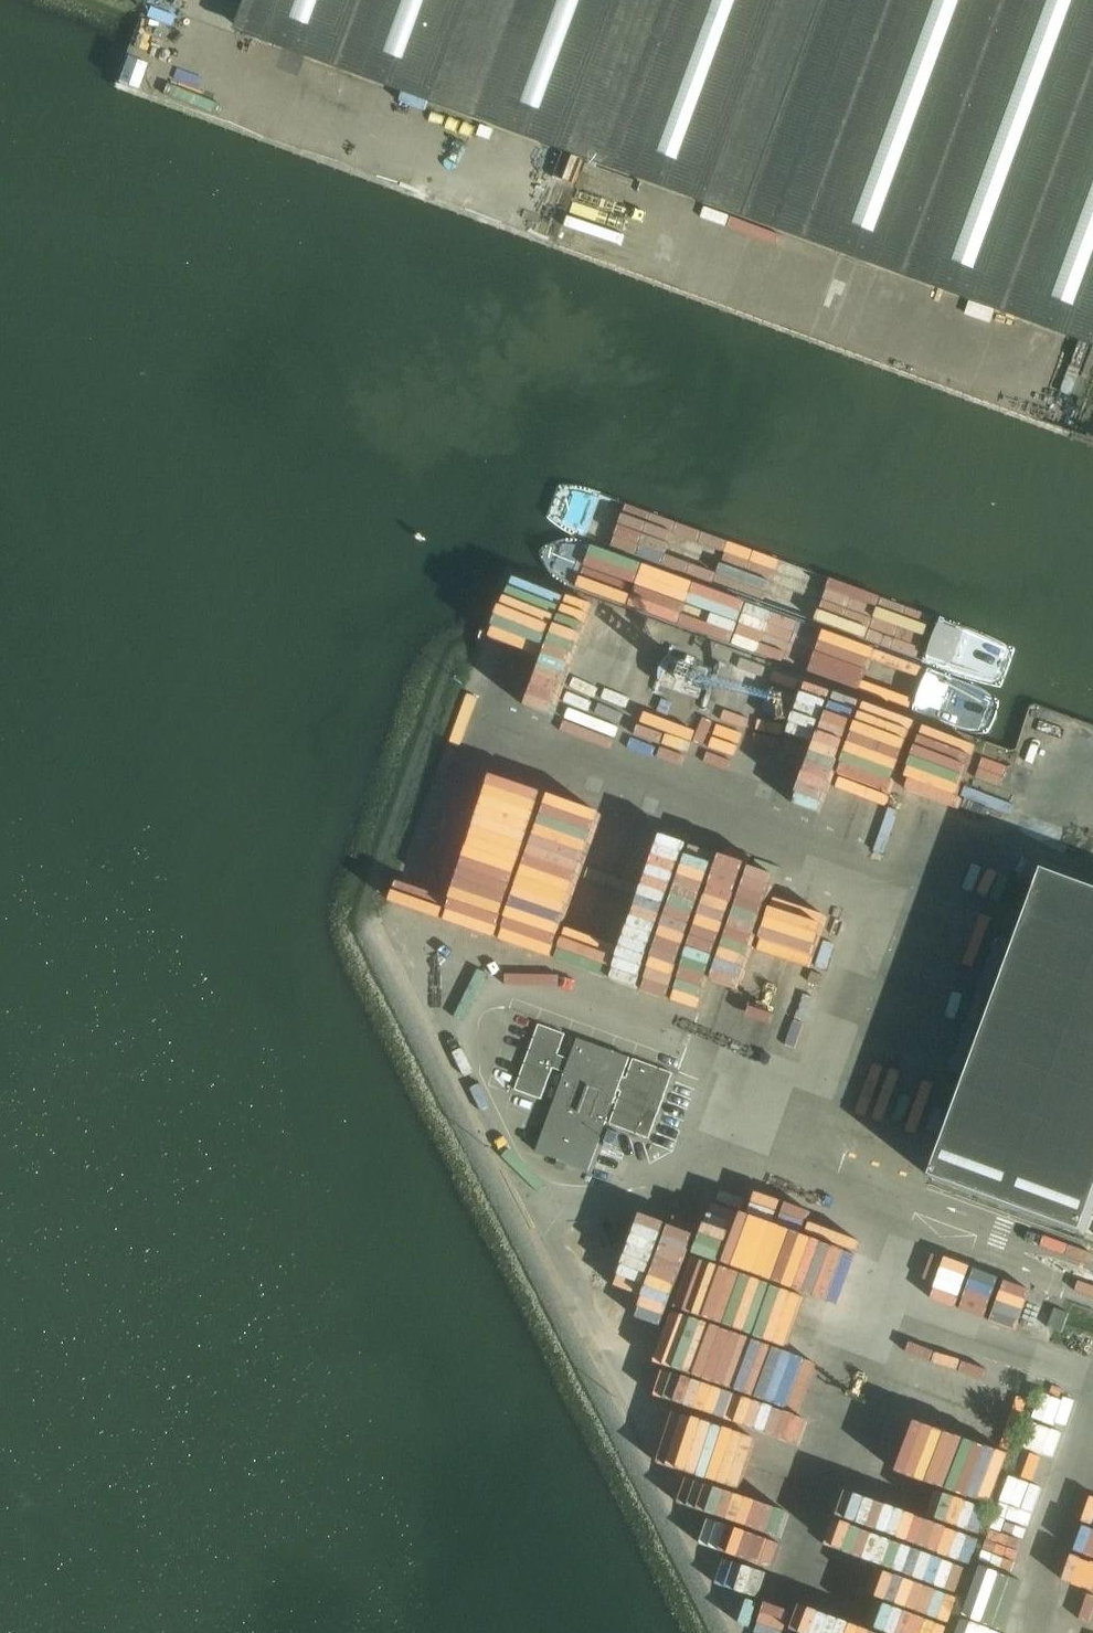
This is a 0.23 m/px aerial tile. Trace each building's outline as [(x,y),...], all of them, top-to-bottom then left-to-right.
[(240,28),(809,237),(1092,342),(1092,0),(250,0),(240,28)] [(1048,712),(1038,736),(1058,743),(1067,720),(1048,712)] [(1092,1215),(1092,893),(1047,876),(934,1181),(1085,1237),(1092,1215)] [(537,1153),(589,1172),(618,1092),(622,1093),(610,1125),(649,1140),(673,1075),(634,1060),(627,1080),(624,1078),(631,1059),(579,1040),(571,1061),(558,1056),(566,1035),(540,1026),(516,1091),(542,1101),(553,1069),(566,1074),(537,1153)] [(1063,1334),(1066,1324),(1070,1314),(1055,1309),(1048,1328),(1063,1334)]
